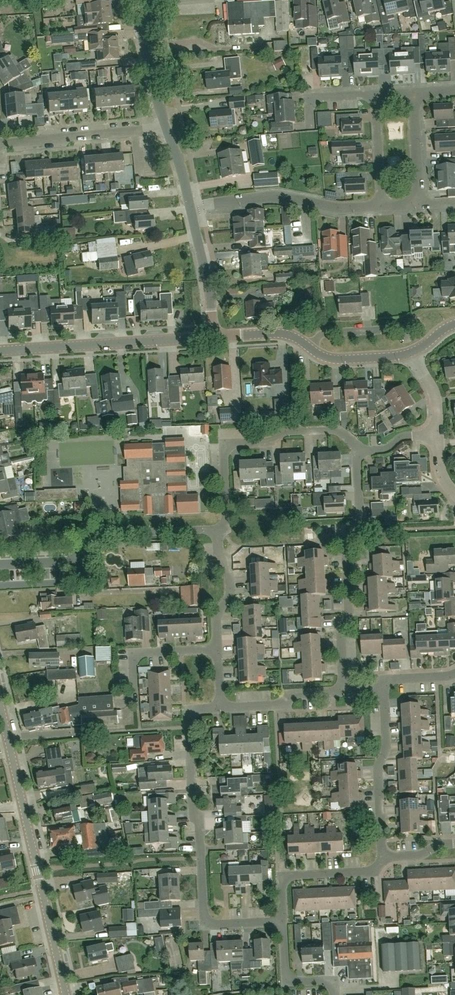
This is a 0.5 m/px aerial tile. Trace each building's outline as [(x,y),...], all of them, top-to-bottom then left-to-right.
[(109,3),(94,4),(94,0),(76,0),(76,4),(84,4),(85,16),(110,13),(109,3)] [(304,20),(304,28),(316,28),(316,13),(309,13),(309,0),(295,1),(296,21),(304,20)] [(337,18),(338,24),(349,22),(346,10),(341,12),(338,0),(334,0),(324,2),(328,20),(337,18)] [(380,21),(377,8),(370,9),(368,0),(354,0),(358,18),(366,17),(367,24),(380,21)] [(398,14),(395,0),(384,0),(386,9),(379,11),(382,25),(389,24),(388,20),(395,19),(394,15),(398,14)] [(398,14),(404,12),(406,18),(410,17),(411,19),(418,17),(415,5),(408,7),(407,0),(395,0),(398,14)] [(435,12),(432,0),(414,0),(415,5),(418,17),(419,22),(430,19),(429,13),(435,12)] [(435,12),(441,11),(442,16),(453,14),(450,1),(444,3),(444,0),(432,0),(435,12)] [(276,1),(257,3),(244,3),(228,4),(230,35),(252,34),(252,33),(259,33),(259,26),(264,26),(264,17),(276,17),(277,32),(290,31),(289,1),(276,1)] [(86,26),(92,25),(111,24),(110,13),(85,16),(86,26)] [(447,30),(445,22),(437,24),(440,32),(447,30)] [(91,51),(98,51),(117,49),(116,39),(106,40),(105,33),(79,35),(80,41),(90,40),(91,51)] [(438,53),(439,72),(451,71),(450,50),(454,50),(454,38),(449,38),(449,47),(439,47),(439,53),(438,53)] [(286,41),(274,42),(275,51),(286,51),(286,41)] [(75,47),(65,48),(64,42),(59,42),(60,45),(61,54),(76,53),(75,47)] [(420,63),(420,52),(419,45),(414,45),(414,48),(413,48),(413,53),(402,53),(403,74),(414,73),(414,64),(420,63)] [(341,57),(330,57),(331,77),(342,77),(341,60),(348,59),(348,51),(347,47),(340,48),(341,57)] [(117,49),(98,51),(99,61),(118,59),(117,49)] [(378,66),(384,65),(384,49),(372,50),(372,55),(366,55),(367,76),(379,75),(378,66)] [(395,49),(384,49),(384,65),(391,65),(391,74),(403,74),(402,53),(395,53),(395,49)] [(366,50),(348,51),(348,59),(349,67),(355,67),(355,76),(367,76),(366,55),(366,50)] [(427,72),(439,72),(438,53),(426,54),(427,72)] [(12,55),(0,62),(0,75),(19,63),(18,64),(15,60),(12,55)] [(320,78),(331,77),(330,57),(319,58),(320,78)] [(230,80),(241,78),(239,58),(227,59),(229,72),(206,74),(208,90),(231,87),(230,80)] [(279,72),(289,67),(284,59),(275,63),(279,72)] [(81,70),(97,69),(96,62),(80,63),(81,70)] [(0,75),(0,80),(4,86),(15,79),(20,86),(31,82),(30,79),(19,63),(0,75)] [(97,78),(98,88),(91,89),(92,103),(95,102),(95,109),(101,109),(101,111),(106,111),(103,88),(104,88),(103,78),(102,78),(102,71),(98,71),(98,78),(97,78)] [(31,82),(20,86),(22,92),(33,88),(39,86),(39,79),(31,82)] [(123,86),(125,109),(129,108),(129,106),(134,106),(132,85),(123,86)] [(125,109),(123,86),(113,87),(115,107),(120,107),(120,109),(125,109)] [(115,107),(113,87),(104,88),(103,88),(106,111),(110,110),(110,108),(115,107)] [(88,89),(76,90),(78,113),(83,113),(82,110),(88,110),(87,101),(90,101),(88,89)] [(76,90),(66,91),(68,112),(73,111),(74,114),(78,113),(76,90)] [(66,91),(57,92),(59,115),(63,115),(63,112),(68,112),(66,91)] [(54,115),(59,115),(57,92),(47,93),(49,113),(54,113),(54,115)] [(5,96),(6,107),(24,106),(23,94),(5,96)] [(37,104),(36,105),(37,119),(44,118),(43,104),(42,96),(39,96),(39,99),(37,101),(37,104)] [(276,114),(294,112),(294,102),(281,103),(280,96),(267,97),(268,109),(276,108),(276,114)] [(245,107),(244,98),(230,100),(231,109),(245,107)] [(454,127),(454,113),(453,113),(453,105),(434,106),(435,120),(448,119),(448,127),(454,127)] [(7,119),(25,117),(24,106),(6,107),(7,119)] [(212,129),(233,127),(231,111),(210,113),(212,129)] [(294,112),(276,114),(277,120),(269,120),(270,133),(283,131),(282,124),(295,123),(294,112)] [(343,135),(363,134),(362,120),(350,121),(350,115),(337,115),(337,127),(343,127),(343,135)] [(295,147),(295,135),(274,135),(274,147),(295,147)] [(436,136),(437,152),(453,151),(453,157),(454,157),(454,135),(436,136)] [(252,161),(264,159),(261,140),(249,142),(252,161)] [(344,164),(364,163),(363,149),(348,150),(348,143),(333,144),(334,156),(344,155),(344,164)] [(221,166),(243,163),(241,151),(219,154),(221,166)] [(114,173),(112,153),(107,154),(108,156),(103,156),(104,174),(114,173)] [(114,173),(124,172),(122,155),(117,155),(116,153),(112,153),(114,173)] [(95,175),(93,155),(88,155),(89,158),(83,158),(85,179),(89,179),(89,176),(95,175)] [(104,174),(103,156),(97,157),(97,155),(93,155),(95,175),(104,174)] [(454,177),(454,159),(447,160),(447,166),(437,166),(438,178),(454,177)] [(57,182),(55,166),(51,166),(50,160),(45,161),(46,177),(51,177),(52,183),(57,182)] [(46,177),(45,161),(35,162),(36,178),(46,177)] [(25,173),(26,179),(36,178),(35,162),(24,163),(25,173)] [(243,163),(221,166),(223,179),(245,175),(243,163)] [(67,182),(77,181),(76,164),(65,165),(67,182)] [(67,182),(65,165),(55,166),(57,182),(67,182)] [(17,184),(23,183),(23,180),(26,179),(25,173),(16,174),(17,184)] [(255,187),(279,185),(278,173),(254,174),(255,187)] [(346,194),(366,193),(365,180),(351,181),(351,173),(337,174),(338,187),(346,187),(346,194)] [(438,178),(439,190),(448,189),(449,197),(454,197),(454,177),(438,178)] [(23,183),(17,184),(8,185),(8,194),(25,192),(24,183),(23,183)] [(25,192),(8,194),(9,202),(26,200),(25,192)] [(128,205),(129,211),(137,210),(147,210),(146,198),(132,199),(131,193),(119,194),(120,206),(128,205)] [(26,200),(9,202),(10,211),(16,210),(27,209),(27,208),(26,200)] [(17,218),(33,217),(33,208),(27,208),(27,209),(16,210),(17,218)] [(153,229),(152,217),(138,218),(137,210),(129,211),(125,211),(126,225),(134,225),(135,230),(153,229)] [(264,229),(264,222),(263,210),(249,211),(249,218),(235,219),(236,231),(255,229),(264,229)] [(33,217),(17,218),(18,226),(34,225),(33,217)] [(34,225),(18,226),(18,235),(35,234),(34,225)] [(449,226),(449,237),(442,237),(443,253),(448,253),(454,252),(454,226),(449,226)] [(432,252),(441,252),(440,240),(434,240),(433,227),(422,228),(423,248),(432,247),(432,252)] [(62,229),(63,239),(63,240),(75,240),(74,228),(62,229)] [(423,248),(422,228),(410,228),(410,233),(402,234),(403,256),(415,255),(414,248),(423,248)] [(256,236),(255,229),(236,231),(236,243),(251,242),(251,249),(266,247),(265,236),(256,236)] [(395,234),(395,229),(381,230),(382,250),(383,250),(383,253),(385,255),(391,254),(391,256),(403,256),(402,234),(395,234)] [(376,243),(370,244),(369,231),(353,232),(354,257),(364,256),(365,277),(378,276),(376,243)] [(336,259),(347,258),(346,245),(340,245),(339,232),(324,233),(325,252),(335,252),(336,259)] [(151,238),(120,242),(122,252),(152,247),(151,238)] [(99,260),(119,257),(116,240),(82,245),(85,264),(99,262),(99,260)] [(307,255),(307,246),(294,247),(294,255),(307,255)] [(292,248),(274,249),(275,257),(293,256),(292,248)] [(136,269),(152,266),(149,252),(130,256),(123,258),(128,277),(138,274),(136,269)] [(243,268),(269,266),(268,262),(261,262),(261,256),(242,257),(243,268)] [(81,257),(73,258),(73,268),(82,267),(81,257)] [(102,273),(120,269),(118,260),(100,263),(102,273)] [(269,266),(243,268),(244,279),(262,278),(262,271),(269,271),(269,266)] [(277,283),(295,282),(294,273),(276,275),(277,283)] [(449,282),(442,282),(443,297),(450,296),(450,298),(454,298),(454,280),(449,280),(449,282)] [(334,282),(325,282),(326,293),(335,292),(334,282)] [(263,285),(264,295),(286,293),(285,283),(263,285)] [(144,293),(160,292),(159,285),(143,286),(144,293)] [(154,321),(153,304),(145,304),(145,296),(144,296),(141,292),(136,292),(134,296),(133,296),(134,310),(140,310),(141,322),(154,321)] [(362,307),(370,307),(369,293),(361,294),(361,297),(339,298),(340,314),(362,313),(362,307)] [(153,304),(154,321),(167,320),(166,308),(172,308),(171,294),(159,295),(160,303),(153,304)] [(30,311),(38,311),(37,296),(29,296),(30,308),(18,309),(20,329),(31,328),(30,311)] [(0,297),(0,319),(8,319),(9,330),(20,329),(18,309),(18,299),(3,300),(3,297),(0,297)] [(274,303),(262,304),(262,301),(246,302),(247,318),(263,317),(275,316),(274,303)] [(105,324),(104,305),(91,306),(92,324),(105,324)] [(105,324),(118,323),(117,305),(104,305),(105,324)] [(62,326),(61,306),(50,307),(51,327),(62,326)] [(62,326),(74,326),(72,306),(61,306),(62,326)] [(445,362),(447,378),(454,377),(454,361),(445,362)] [(267,394),(266,386),(271,386),(271,384),(282,383),(281,371),(274,371),(274,373),(270,373),(269,364),(254,365),(255,387),(256,387),(257,395),(260,396),(264,396),(267,394)] [(232,389),(230,367),(214,368),(216,390),(232,389)] [(182,370),(182,384),(204,382),(203,368),(182,370)] [(75,390),(73,370),(62,371),(64,391),(75,390)] [(75,390),(86,389),(85,370),(73,370),(75,390)] [(163,409),(171,409),(170,395),(164,395),(162,371),(149,372),(151,393),(161,392),(163,409)] [(44,374),(43,374),(32,375),(34,401),(35,401),(38,403),(42,403),(44,401),(47,401),(48,409),(54,408),(54,404),(56,404),(55,390),(45,391),(44,374)] [(22,392),(14,393),(15,407),(22,406),(21,402),(25,402),(27,404),(31,403),(33,401),(34,401),(32,375),(21,375),(22,392)] [(133,394),(121,395),(119,375),(103,377),(106,401),(112,401),(113,412),(135,409),(133,394)] [(373,391),(367,391),(367,381),(355,382),(357,402),(368,401),(369,411),(369,418),(375,418),(375,411),(374,404),(373,391)] [(357,402),(355,382),(345,382),(346,399),(340,400),(341,413),(347,412),(346,403),(357,402)] [(341,413),(340,400),(334,400),(333,383),(322,384),(323,404),(334,403),(334,413),(341,413)] [(323,404),(322,384),(311,384),(312,401),(305,402),(306,415),(313,414),(312,405),(323,404)] [(389,401),(392,406),(408,395),(402,386),(388,395),(384,389),(373,389),(373,391),(374,404),(382,399),(385,404),(389,401)] [(180,394),(170,395),(171,409),(181,408),(180,394)] [(415,404),(408,395),(392,406),(398,414),(390,420),(393,426),(404,419),(400,413),(415,404)] [(139,407),(140,423),(148,423),(147,407),(139,407)] [(221,422),(242,421),(242,408),(221,409),(221,422)] [(87,418),(89,430),(100,430),(98,416),(87,418)] [(178,511),(178,514),(199,513),(199,495),(187,496),(187,491),(184,439),(167,440),(167,445),(158,445),(158,448),(153,448),(153,444),(125,446),(125,460),(128,460),(129,476),(125,476),(125,482),(121,482),(122,511),(138,510),(138,512),(144,512),(145,515),(174,514),(174,512),(178,511)] [(10,460),(8,454),(3,455),(3,454),(0,452),(0,463),(10,460)] [(331,471),(342,471),(341,453),(330,454),(331,471)] [(331,471),(330,454),(319,455),(320,469),(314,470),(314,482),(321,481),(321,472),(331,471)] [(293,456),(294,474),(305,473),(306,484),(312,484),(311,465),(305,465),(305,455),(293,456)] [(294,474),(293,456),(281,456),(282,467),(275,467),(276,486),(283,485),(283,483),(294,483),(294,474)] [(384,465),(383,457),(376,458),(377,466),(384,465)] [(395,474),(395,473),(421,472),(420,466),(411,467),(410,462),(406,463),(406,459),(404,458),(394,458),(395,474)] [(11,463),(10,460),(0,463),(0,482),(7,480),(4,469),(11,467),(11,463)] [(261,487),(267,487),(267,488),(274,487),(274,473),(267,474),(266,461),(253,462),(254,480),(261,480),(261,487)] [(254,480),(253,462),(240,462),(241,475),(234,475),(235,490),(242,489),(241,481),(254,480)] [(380,478),(378,478),(377,467),(370,468),(370,479),(371,485),(396,484),(395,473),(395,474),(380,474),(380,478)] [(395,473),(396,484),(421,482),(421,472),(395,473)] [(0,482),(0,495),(3,494),(4,500),(18,497),(17,491),(14,491),(13,486),(8,487),(7,480),(0,482)] [(381,490),(381,493),(381,500),(389,500),(389,494),(397,494),(396,484),(371,485),(371,491),(381,490)] [(36,502),(78,500),(78,489),(45,490),(45,491),(36,491),(36,502)] [(326,513),(345,512),(344,498),(328,499),(327,493),(313,494),(314,508),(321,507),(321,504),(325,504),(326,513)] [(422,494),(414,495),(414,506),(419,506),(420,514),(440,513),(439,501),(432,501),(432,499),(427,499),(427,494),(422,494)] [(19,511),(17,505),(6,508),(7,513),(0,515),(0,527),(16,524),(21,522),(19,511)] [(0,527),(0,540),(12,537),(14,543),(25,540),(23,529),(17,531),(16,524),(0,527)] [(454,563),(454,549),(435,550),(436,560),(427,560),(428,572),(442,571),(442,564),(454,563)] [(298,563),(328,561),(328,557),(324,557),(323,550),(306,551),(306,557),(298,558),(298,563)] [(402,561),(399,562),(399,561),(392,561),(392,555),(374,556),(375,563),(370,564),(371,568),(400,566),(403,566),(402,561)] [(328,561),(298,563),(298,567),(307,567),(307,573),(325,572),(324,566),(329,566),(328,561)] [(277,563),(247,565),(247,570),(251,569),(252,576),(270,575),(269,569),(277,568),(277,563)] [(375,578),(387,578),(393,577),(393,571),(400,571),(400,566),(371,568),(371,572),(375,571),(375,578)] [(129,584),(153,583),(153,568),(129,569),(129,584)] [(156,577),(162,576),(163,576),(163,583),(167,583),(166,576),(167,576),(166,570),(162,570),(162,568),(155,568),(156,577)] [(325,572),(307,573),(307,579),(299,580),(299,584),(329,583),(329,579),(325,580),(325,572)] [(438,590),(438,591),(454,590),(454,583),(454,573),(437,574),(438,590)] [(270,575),(252,576),(252,583),(248,583),(248,587),(278,585),(278,581),(270,581),(270,575)] [(366,590),(396,588),(395,583),(387,584),(387,578),(375,578),(369,578),(369,586),(365,586),(366,590)] [(329,583),(299,584),(300,589),(308,588),(308,595),(320,595),(326,595),(325,587),(330,587),(329,583)] [(189,586),(190,605),(200,605),(199,585),(189,586)] [(278,585),(248,587),(248,591),(252,591),(253,598),(271,597),(270,590),(278,590),(278,585)] [(396,588),(366,590),(366,594),(370,594),(370,601),(388,599),(388,593),(396,593),(396,588)] [(431,591),(432,604),(443,604),(443,601),(446,601),(447,610),(454,610),(454,596),(454,590),(438,591),(438,590),(431,591)] [(57,596),(57,592),(49,593),(49,594),(41,594),(42,600),(40,602),(40,606),(42,608),(57,607),(57,609),(73,607),(72,597),(64,598),(64,595),(57,596)] [(308,595),(301,595),(302,606),(320,605),(320,595),(308,595)] [(388,599),(370,601),(371,607),(367,607),(367,612),(396,610),(396,605),(388,606),(388,599)] [(243,617),(261,616),(261,605),(243,606),(243,617)] [(320,605),(302,606),(303,617),(321,616),(320,605)] [(126,619),(127,640),(142,639),(141,623),(148,623),(148,611),(136,611),(136,619),(126,619)] [(261,616),(243,617),(244,628),(262,627),(261,616)] [(321,616),(303,617),(303,628),(322,627),(321,616)] [(400,630),(411,628),(409,617),(398,620),(400,630)] [(196,636),(203,636),(202,619),(191,620),(192,641),(196,641),(196,636)] [(181,637),(180,620),(169,621),(170,642),(174,642),(174,637),(181,637)] [(192,641),(191,620),(180,620),(181,637),(187,637),(188,641),(192,641)] [(170,642),(169,621),(158,622),(159,638),(166,638),(166,642),(170,642)] [(19,643),(38,639),(40,649),(49,648),(45,625),(42,626),(36,627),(35,623),(33,624),(33,622),(28,623),(28,625),(15,628),(19,643)] [(262,627),(244,628),(245,639),(238,639),(238,640),(263,638),(262,627)] [(438,631),(428,632),(428,653),(435,653),(436,656),(440,655),(439,636),(438,636),(438,631)] [(411,638),(411,646),(412,658),(422,657),(422,653),(428,653),(428,632),(416,632),(416,638),(411,638)] [(57,647),(82,645),(82,635),(57,636),(57,647)] [(294,648),(324,646),(324,643),(320,643),(320,635),(302,636),(302,643),(294,643),(294,648)] [(374,654),(372,635),(361,636),(362,655),(374,654)] [(384,635),(383,635),(372,635),(374,654),(384,653),(384,642),(384,635)] [(449,636),(439,636),(440,655),(451,655),(450,648),(449,636)] [(263,638),(238,640),(239,647),(234,647),(235,651),(264,649),(264,645),(256,645),(256,639),(263,639),(263,638)] [(396,659),(407,658),(406,640),(394,641),(396,659)] [(384,659),(385,659),(396,659),(394,641),(384,642),(384,653),(384,659)] [(324,646),(294,648),(295,653),(303,652),(303,658),(321,657),(320,650),(325,650),(324,646)] [(110,648),(97,648),(98,659),(110,658),(110,648)] [(264,649),(235,651),(235,655),(239,655),(240,661),(257,661),(257,654),(265,654),(264,649)] [(47,670),(59,670),(59,653),(51,654),(30,655),(30,666),(46,665),(47,670)] [(95,677),(95,671),(94,658),(90,658),(90,657),(79,658),(81,678),(91,678),(91,677),(95,677)] [(321,657),(303,658),(304,664),(295,665),(296,670),(326,668),(325,664),(321,665),(321,657)] [(257,661),(240,661),(240,669),(236,669),(236,673),(266,671),(265,667),(257,667),(257,661)] [(326,668),(296,670),(296,674),(304,674),(304,680),(322,679),(322,672),(326,672),(326,668)] [(48,680),(49,680),(77,679),(76,669),(59,670),(47,670),(48,680)] [(170,670),(151,671),(149,671),(149,680),(146,680),(146,679),(143,679),(143,684),(170,683),(170,670)] [(266,671),(236,673),(236,677),(240,676),(241,684),(258,683),(258,676),(266,676),(266,671)] [(143,684),(143,689),(146,688),(146,687),(150,687),(150,696),(171,695),(170,683),(143,684)] [(24,715),(25,723),(52,716),(56,717),(56,715),(60,714),(61,717),(71,715),(71,714),(114,711),(113,695),(78,698),(80,705),(61,710),(60,707),(52,709),(52,708),(33,713),(32,710),(26,712),(27,714),(24,715)] [(150,696),(151,704),(147,704),(147,703),(144,703),(145,708),(171,707),(171,695),(150,696)] [(421,714),(421,715),(428,714),(428,709),(420,709),(420,703),(402,704),(402,711),(398,712),(399,716),(403,716),(403,715),(421,714)] [(171,707),(145,708),(145,713),(148,712),(148,711),(151,711),(151,720),(172,719),(171,707)] [(71,715),(61,717),(63,725),(73,723),(74,726),(80,725),(80,723),(82,723),(82,726),(119,723),(118,711),(114,711),(71,714),(71,715)] [(403,715),(403,716),(403,722),(399,723),(399,726),(429,725),(429,720),(421,720),(421,715),(421,714),(403,715)] [(353,743),(352,715),(340,716),(342,737),(348,737),(348,740),(347,740),(348,743),(353,743)] [(352,715),(353,743),(357,742),(357,739),(356,739),(356,736),(365,735),(363,715),(352,715)] [(52,716),(25,723),(27,729),(29,729),(30,731),(36,730),(35,728),(45,725),(46,727),(54,725),(54,723),(58,722),(56,717),(52,716)] [(329,719),(331,749),(341,748),(340,737),(342,737),(340,716),(339,716),(339,723),(333,723),(332,718),(329,719)] [(331,749),(329,719),(324,719),(324,723),(318,724),(320,741),(324,741),(325,749),(331,749)] [(309,750),(307,720),(302,720),(302,725),(296,725),(297,743),(302,742),(303,750),(309,750)] [(320,741),(318,724),(310,724),(310,720),(307,720),(309,750),(312,750),(312,742),(320,741)] [(297,743),(296,725),(296,721),(291,721),(292,725),(284,726),(285,743),(292,743),(292,751),(297,751),(297,743)] [(429,725),(399,726),(399,730),(403,730),(404,737),(422,736),(421,730),(429,730),(429,725)] [(253,753),(266,753),(266,759),(271,759),(270,747),(269,726),(258,727),(259,735),(252,736),(253,753)] [(253,753),(252,736),(247,736),(246,727),(241,728),(242,754),(253,753)] [(231,755),(230,737),(225,737),(224,728),(213,729),(214,741),(219,741),(220,755),(231,755)] [(242,754),(241,728),(236,728),(237,737),(230,737),(231,755),(242,754)] [(137,748),(143,748),(143,750),(131,751),(132,761),(147,760),(146,753),(163,752),(163,750),(164,749),(164,744),(162,743),(162,737),(144,738),(144,736),(136,736),(134,739),(135,746),(137,748)] [(422,736),(404,737),(404,744),(400,745),(400,748),(430,747),(430,742),(422,743),(422,736)] [(37,785),(40,786),(40,788),(55,785),(55,788),(74,785),(72,772),(65,773),(64,768),(64,769),(60,747),(47,749),(50,769),(45,770),(46,771),(37,773),(38,779),(36,781),(37,785)] [(430,747),(400,748),(400,752),(404,752),(405,759),(416,759),(423,759),(422,752),(430,751),(430,747)] [(405,759),(399,759),(399,770),(417,769),(416,759),(405,759)] [(121,776),(121,772),(126,772),(126,764),(112,765),(113,773),(114,777),(121,776)] [(331,776),(361,775),(361,771),(357,771),(356,764),(339,765),(339,771),(331,772),(331,776)] [(156,781),(172,780),(172,767),(149,768),(149,778),(140,778),(140,789),(156,789),(156,781)] [(417,769),(399,770),(400,781),(418,780),(417,769)] [(361,775),(331,776),(332,781),(340,780),(340,787),(357,786),(357,779),(361,779),(361,775)] [(220,785),(221,797),(236,796),(241,796),(241,788),(248,787),(247,776),(232,776),(232,782),(227,783),(228,785),(220,785)] [(418,780),(400,781),(401,793),(418,792),(418,780)] [(357,786),(340,787),(341,793),(332,794),(332,798),(362,796),(362,793),(358,793),(357,786)] [(96,807),(114,803),(114,801),(117,800),(115,792),(112,793),(112,792),(94,796),(94,794),(79,797),(82,809),(91,807),(90,805),(96,804),(96,807)] [(149,795),(149,811),(168,811),(167,805),(176,804),(175,793),(149,795)] [(236,796),(221,797),(216,797),(217,810),(224,809),(224,811),(229,811),(229,816),(235,816),(242,816),(242,804),(237,804),(236,796)] [(362,796),(332,798),(333,803),(341,802),(341,809),(359,808),(358,801),(362,801),(362,796)] [(454,822),(454,804),(450,804),(450,797),(439,798),(439,810),(450,809),(451,822),(454,822)] [(427,810),(427,806),(419,806),(419,800),(401,801),(401,808),(397,809),(397,812),(427,810)] [(427,811),(435,811),(435,803),(427,803),(427,811)] [(64,822),(73,820),(74,823),(81,821),(78,807),(76,808),(75,805),(54,810),(57,822),(64,821),(64,822)] [(113,805),(109,806),(105,807),(106,808),(108,821),(104,821),(105,823),(106,823),(109,823),(120,821),(119,818),(117,809),(114,809),(113,805)] [(401,816),(402,823),(420,822),(420,821),(419,816),(427,815),(427,811),(427,810),(397,812),(398,816),(401,816)] [(149,811),(150,823),(177,821),(176,816),(168,816),(168,811),(149,811)] [(217,829),(217,834),(243,832),(243,822),(247,822),(247,815),(242,816),(235,816),(236,822),(225,822),(225,829),(217,829)] [(145,834),(169,832),(168,827),(177,826),(177,821),(150,823),(151,833),(145,834)] [(402,823),(398,823),(398,827),(402,827),(402,834),(420,833),(420,827),(428,826),(427,821),(420,821),(420,822),(402,823)] [(105,823),(89,824),(81,825),(81,828),(75,828),(74,827),(50,830),(51,839),(107,831),(106,823),(105,823)] [(331,823),(331,826),(333,856),(337,856),(337,852),(344,851),(343,833),(336,834),(336,823),(331,823)] [(445,826),(447,835),(453,834),(451,825),(445,826)] [(333,856),(331,826),(326,827),(327,835),(321,835),(322,852),(329,852),(329,856),(333,856)] [(311,857),(310,827),(305,828),(305,836),(300,836),(299,828),(301,858),(300,854),(307,853),(307,858),(311,857)] [(322,852),(321,835),(314,835),(314,827),(310,827),(311,857),(315,857),(315,853),(322,852)] [(301,858),(299,828),(294,828),(294,836),(288,837),(289,854),(296,854),(296,858),(301,858)] [(9,841),(7,830),(0,831),(0,843),(9,841)] [(106,847),(109,847),(118,846),(117,837),(108,838),(107,831),(51,839),(52,848),(76,844),(76,846),(84,845),(84,851),(84,857),(107,856),(106,847)] [(169,832),(145,834),(146,844),(151,844),(165,844),(166,850),(178,849),(177,838),(169,838),(169,832)] [(249,850),(252,849),(251,845),(249,845),(249,843),(244,844),(243,832),(217,834),(217,840),(226,839),(226,845),(237,844),(237,850),(249,850)] [(423,842),(413,842),(413,851),(423,851),(423,842)] [(15,867),(12,854),(0,857),(0,871),(15,867)] [(262,873),(268,873),(268,861),(262,861),(262,866),(251,867),(252,885),(258,884),(259,893),(263,892),(262,873)] [(242,894),(240,867),(229,868),(229,863),(223,863),(224,876),(230,875),(230,886),(236,886),(237,894),(242,894)] [(252,885),(251,867),(240,867),(242,894),(247,893),(246,885),(252,885)] [(454,888),(454,868),(444,869),(446,889),(454,888)] [(166,869),(149,870),(150,873),(150,877),(160,876),(161,889),(179,888),(179,875),(172,875),(167,876),(166,869)] [(433,890),(432,869),(420,870),(421,890),(433,890)] [(446,889),(444,869),(432,869),(433,890),(446,889)] [(408,871),(409,891),(421,890),(420,870),(408,871)] [(409,891),(408,871),(408,881),(396,881),(398,902),(410,902),(410,900),(409,891)] [(118,883),(118,881),(133,880),(133,872),(118,873),(97,874),(98,884),(118,883)] [(8,876),(7,882),(0,882),(0,888),(22,889),(22,877),(8,876)] [(74,886),(78,902),(95,899),(96,905),(110,902),(107,886),(95,888),(93,880),(84,882),(85,884),(74,886)] [(398,902),(396,881),(384,882),(385,903),(398,902)] [(344,909),(356,908),(355,887),(342,888),(344,909)] [(179,888),(161,889),(161,897),(162,902),(172,901),(180,901),(179,888)] [(332,909),(330,888),(318,889),(320,910),(332,909)] [(344,909),(342,888),(330,888),(332,909),(344,909)] [(320,910),(318,889),(306,890),(308,911),(320,910)] [(308,911),(306,890),(294,890),(295,912),(308,911)] [(454,922),(454,902),(442,903),(442,916),(450,915),(451,923),(454,922)] [(15,943),(11,927),(20,925),(16,907),(0,911),(0,946),(15,943)] [(145,910),(138,910),(139,918),(161,917),(161,928),(182,927),(181,915),(181,908),(173,909),(160,909),(145,910)] [(96,932),(105,930),(100,912),(81,916),(84,932),(96,929),(96,932)] [(340,966),(349,966),(350,980),(372,978),(371,959),(373,958),(372,943),(370,943),(369,927),(356,928),(355,922),(339,922),(332,923),(331,923),(334,963),(340,962),(340,966)] [(445,943),(454,942),(454,922),(451,923),(451,935),(443,936),(444,943),(445,943)] [(126,924),(126,927),(109,928),(110,938),(128,936),(137,936),(137,923),(126,924)] [(331,923),(329,923),(323,924),(323,941),(332,940),(331,923)] [(230,942),(231,962),(244,961),(245,973),(251,973),(250,969),(251,969),(251,957),(250,954),(244,954),(243,942),(242,939),(234,939),(234,942),(230,942)] [(259,939),(259,941),(256,941),(257,957),(251,957),(251,969),(261,968),(261,960),(271,960),(270,941),(268,941),(268,939),(259,939)] [(231,962),(230,942),(217,943),(218,956),(212,956),(212,971),(219,970),(219,963),(231,962)] [(452,953),(452,956),(454,956),(454,942),(445,943),(446,954),(452,953)] [(107,953),(115,951),(113,943),(88,950),(92,964),(109,959),(107,953)] [(313,944),(315,963),(325,962),(324,943),(313,944)] [(384,972),(422,970),(420,943),(383,945),(384,972)] [(212,971),(212,956),(205,956),(204,944),(190,945),(192,962),(199,961),(200,985),(207,985),(206,972),(212,972),(212,971)] [(313,944),(302,944),(303,963),(315,963),(313,944)] [(4,967),(10,965),(12,971),(14,971),(16,979),(34,975),(32,967),(35,967),(33,959),(21,962),(19,951),(2,956),(4,967)] [(119,973),(136,970),(132,954),(116,958),(119,973)] [(189,973),(182,976),(190,994),(197,991),(189,973)] [(175,987),(170,976),(164,979),(168,990),(175,987)] [(123,977),(116,978),(117,983),(97,987),(99,994),(100,994),(115,991),(115,989),(129,985),(129,983),(128,977),(123,977)] [(137,991),(138,994),(155,992),(153,978),(136,981),(129,983),(129,985),(115,989),(115,991),(100,994),(131,994),(130,993),(137,991)] [(16,993),(23,992),(24,994),(41,994),(38,980),(14,985),(16,993)] [(14,985),(0,988),(0,994),(9,992),(10,994),(16,993),(14,985)]
